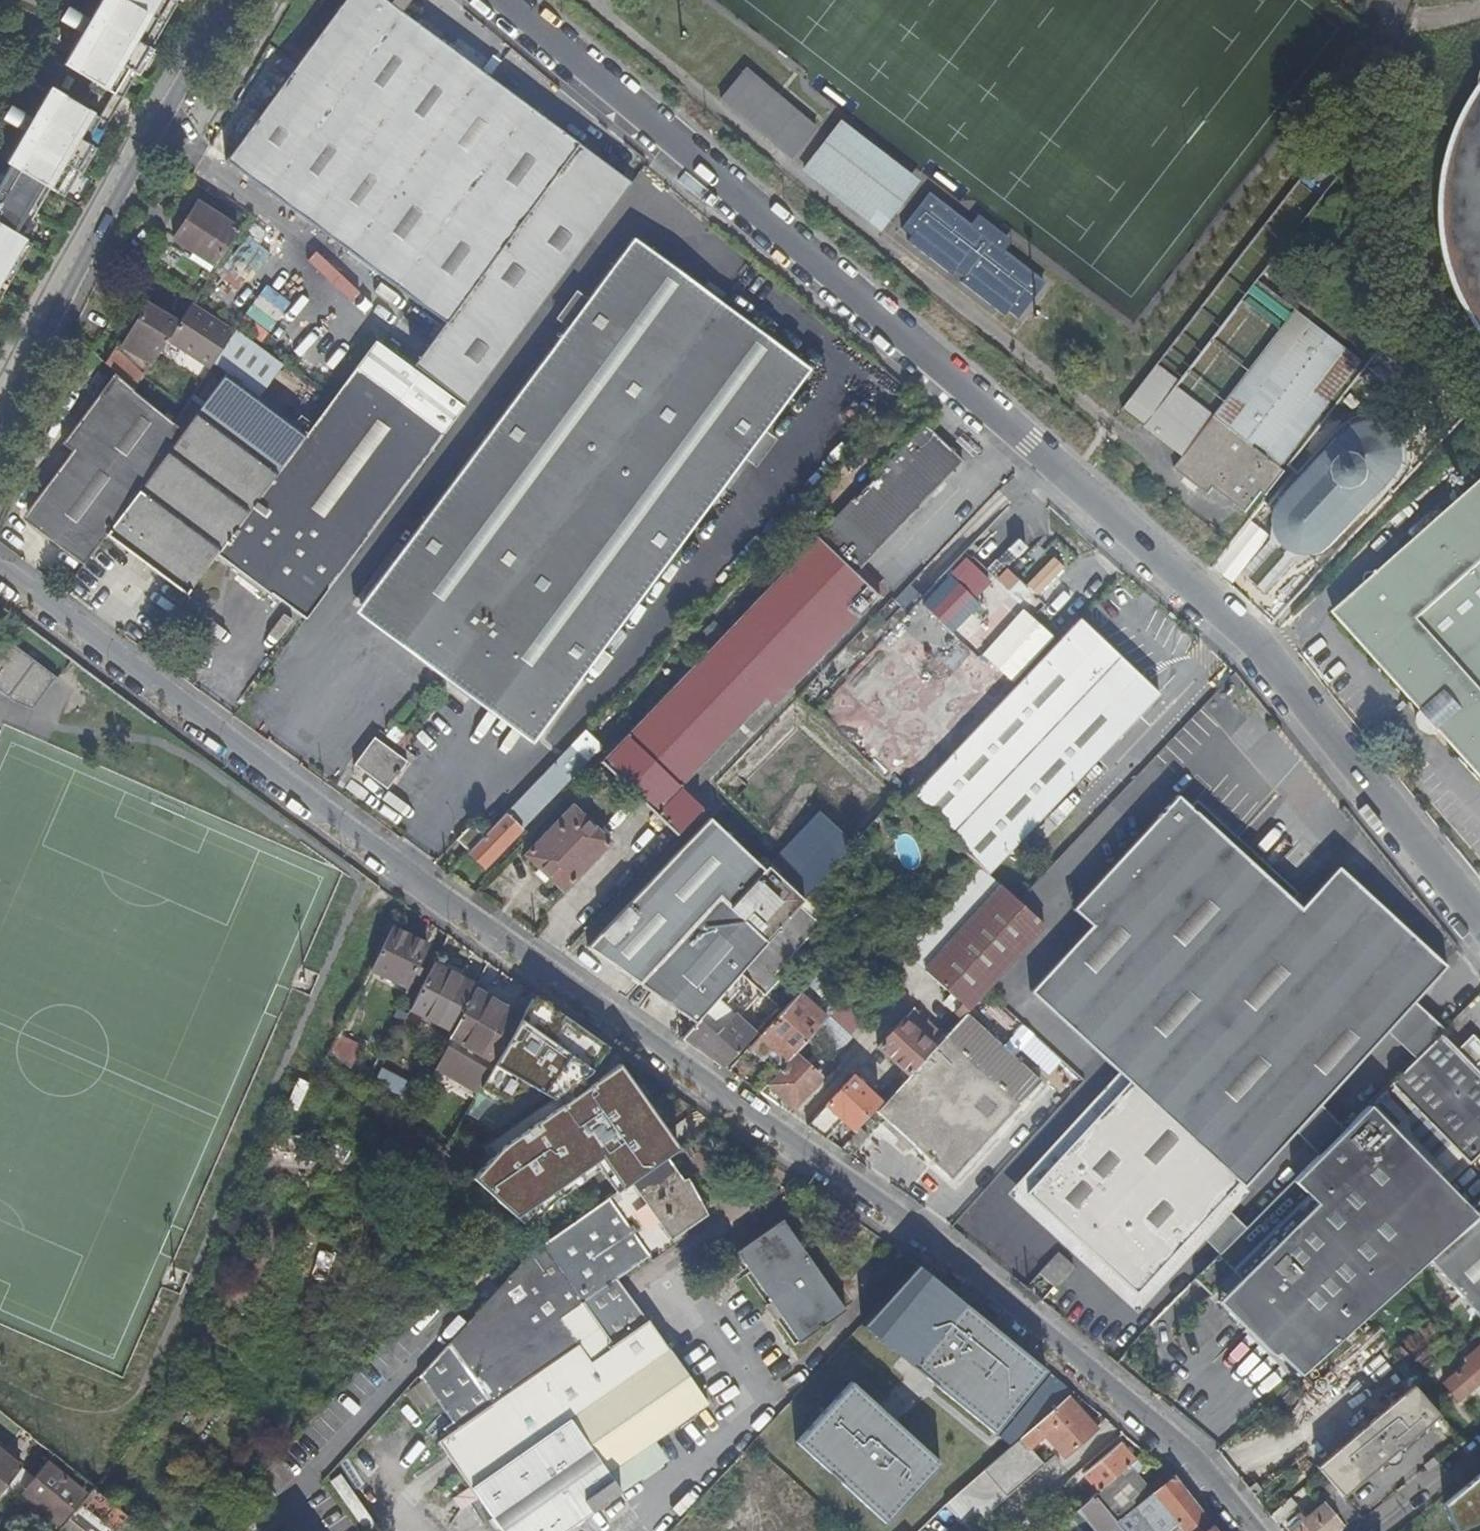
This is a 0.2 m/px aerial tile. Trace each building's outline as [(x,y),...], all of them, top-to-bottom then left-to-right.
[(73,57),(120,85),(128,71),(135,75),(150,49),(143,45),(169,0),(101,0),(71,52),(75,54),(73,57)] [(541,116),(445,45),(385,0),(343,0),(295,64),(224,160),(311,225),(408,296),(443,322),(412,365),(466,404),(604,219),(630,183),(578,144),(541,116)] [(85,144),(120,85),(73,57),(71,60),(45,46),(39,51),(31,65),(27,73),(26,82),(50,96),(47,103),(43,100),(23,135),(81,169),(93,149),(85,144)] [(818,126),(747,67),(722,96),(793,156),(818,126)] [(1470,106),(1462,124),(1454,142),(1449,161),(1445,180),(1443,200),(1443,219),(1445,239),(1448,258),(1454,277),(1461,295),(1470,312),(1479,329),(1479,92),(1470,106)] [(826,142),(903,201),(920,180),(843,120),(826,142)] [(28,243),(19,237),(47,189),(56,194),(70,169),(78,174),(81,169),(23,135),(6,163),(12,167),(1,184),(0,183),(0,291),(28,243)] [(880,231),(903,201),(826,142),(802,171),(880,231)] [(197,202),(172,239),(192,252),(187,259),(207,272),(236,228),(197,202)] [(265,232),(250,221),(242,231),(257,243),(265,232)] [(810,370),(727,308),(662,260),(633,238),(360,603),(528,727),(539,735),(607,643),(810,370)] [(233,332),(190,304),(178,324),(167,340),(209,368),(212,363),(233,332)] [(122,347),(150,366),(167,340),(178,324),(148,305),(122,347)] [(1363,361),(1298,311),(1217,417),(1194,446),(1135,399),(1125,410),(1185,457),(1176,470),(1210,497),(1217,489),(1248,513),(1264,493),(1269,497),(1287,472),(1281,468),(1363,361)] [(258,397),(284,361),(237,326),(233,332),(212,363),(258,397)] [(331,387),(364,338),(354,331),(321,380),(331,387)] [(150,366),(122,347),(119,354),(142,378),(150,366)] [(142,378),(119,354),(114,349),(104,363),(113,372),(134,392),(142,378)] [(1160,366),(1135,399),(1194,446),(1217,417),(1179,387),(1182,383),(1160,366)] [(444,435),(376,385),(355,369),(344,382),(299,453),(295,450),(217,554),(305,620),(444,435)] [(387,371),(376,385),(444,435),(455,420),(387,371)] [(27,523),(83,565),(106,534),(183,431),(173,424),(134,392),(113,372),(60,443),(70,450),(25,510),(27,523)] [(217,554),(295,450),(306,434),(225,374),(183,431),(106,534),(183,592),(187,595),(217,554)] [(344,382),(333,398),(306,434),(295,450),(299,453),(344,382)] [(1272,524),(1274,536),(1244,568),(1268,589),(1298,557),(1311,558),(1317,551),(1325,550),(1332,544),(1396,474),(1401,466),(1404,455),(1401,444),(1396,435),(1387,427),(1377,423),(1365,422),(1355,425),(1348,431),(1281,503),(1278,509),(1277,518),(1272,524)] [(963,460),(924,424),(714,643),(599,762),(654,814),(680,787),(678,785),(761,698),(739,677),(861,548),(871,557),(963,460)] [(1476,770),(1479,774),(1479,483),(1379,574),(1376,572),(1374,572),(1372,572),(1370,573),(1367,577),(1366,579),(1367,582),(1368,584),(1336,612),(1397,680),(1424,711),(1441,730),(1476,770)] [(854,574),(862,565),(871,557),(861,548),(739,677),(761,698),(763,700),(770,707),(877,595),(854,574)] [(1044,548),(1019,575),(1009,565),(997,578),(1029,607),(1065,567),(1044,548)] [(1005,601),(991,588),(996,583),(968,556),(922,604),(965,644),(1005,601)] [(885,587),(862,565),(854,574),(877,595),(885,587)] [(935,655),(950,643),(921,605),(905,617),(935,655)] [(1024,609),(983,654),(1013,681),(1054,636),(1024,609)] [(971,859),(1138,674),(1080,619),(1069,630),(1060,639),(908,800),(971,859)] [(10,697),(37,661),(1,634),(0,635),(0,689),(10,697)] [(1138,674),(971,859),(988,875),(1159,694),(1138,674)] [(1441,730),(1424,711),(1421,714),(1419,722),(1423,730),(1429,734),(1438,733),(1441,730)] [(584,731),(570,746),(585,761),(600,745),(584,731)] [(374,733),(352,761),(385,786),(407,758),(374,733)] [(570,746),(569,746),(507,812),(522,827),(585,761),(570,746)] [(675,835),(701,807),(680,787),(654,814),(675,835)] [(1243,1188),(1386,1032),(1414,1002),(1446,966),(1338,867),(1300,907),(1291,899),(1189,806),(1177,795),(1072,908),(1090,925),(1030,991),(1117,1072),(1127,1081),(1237,1182),(1243,1188)] [(1189,806),(1291,899),(1297,893),(1196,800),(1189,806)] [(612,842),(573,804),(554,825),(557,828),(547,838),(544,835),(525,855),(564,892),(612,842)] [(644,985),(694,1029),(741,975),(805,902),(857,842),(819,809),(766,870),(731,910),(719,899),(644,985)] [(484,866),(522,827),(507,812),(484,835),(469,852),(484,866)] [(730,838),(709,819),(667,868),(688,886),(730,838)] [(455,839),(469,852),(484,835),(471,823),(455,839)] [(598,945),(644,985),(719,899),(731,910),(766,870),(730,838),(688,886),(667,868),(598,945)] [(959,1017),(1041,927),(968,859),(930,902),(893,942),(950,994),(942,1001),(959,1017)] [(805,902),(741,975),(755,987),(820,915),(805,902)] [(428,944),(392,926),(372,969),(408,987),(428,944)] [(477,984),(435,962),(411,1009),(453,1031),(475,988),(477,984)] [(741,975),(682,1038),(723,1067),(754,1032),(737,1017),(732,1012),(755,987),(741,975)] [(755,987),(732,1012),(737,1017),(761,991),(755,987)] [(522,1016),(475,988),(453,1031),(451,1036),(495,1063),(522,1016)] [(608,1047),(534,993),(522,1016),(495,1063),(491,1071),(481,1088),(507,1101),(520,1076),(545,1090),(589,1073),(608,1047)] [(809,1035),(825,1017),(798,993),(748,1048),(762,1060),(770,1051),(773,1048),(786,1060),(793,1053),(809,1035)] [(865,1019),(843,998),(825,1017),(809,1035),(832,1056),(865,1019)] [(1414,1002),(1386,1032),(1403,1048),(1431,1018),(1414,1002)] [(934,1046),(943,1035),(934,1027),(913,1008),(877,1046),(907,1073),(932,1045),(934,1046)] [(949,1011),(934,1027),(943,1035),(944,1036),(958,1020),(949,1011)] [(1041,1081),(966,1012),(958,1020),(944,1036),(877,1110),(952,1179),(1041,1081)] [(1026,1042),(1033,1035),(1017,1020),(1010,1028),(1026,1042)] [(364,1044),(342,1032),(333,1050),(352,1068),(364,1044)] [(1441,1035),(1390,1085),(1470,1165),(1479,1155),(1479,1043),(1472,1035),(1456,1050),(1441,1035)] [(491,1071),(447,1044),(435,1066),(479,1092),(481,1088),(491,1071)] [(783,1064),(786,1060),(773,1048),(770,1051),(783,1064)] [(819,1077),(793,1053),(786,1060),(783,1064),(765,1083),(792,1107),(819,1077)] [(435,1066),(432,1071),(476,1098),(479,1092),(435,1066)] [(500,1148),(472,1178),(514,1215),(602,1157),(622,1189),(667,1158),(678,1149),(617,1068),(500,1148)] [(1025,1193),(1127,1081),(1117,1072),(1006,1194),(1136,1313),(1247,1192),(1243,1188),(1237,1182),(1135,1294),(1025,1193)] [(891,1081),(876,1098),(851,1075),(807,1124),(824,1136),(841,1119),(853,1130),(879,1101),(881,1103),(899,1084),(895,1080),(891,1081)] [(298,1111),(311,1083),(299,1078),(287,1106),(298,1111)] [(1135,1294),(1237,1182),(1127,1081),(1025,1193),(1135,1294)] [(408,1089),(398,1109),(408,1119),(420,1096),(408,1089)] [(1246,1324),(1300,1377),(1399,1286),(1428,1260),(1477,1215),(1471,1208),(1368,1107),(1308,1166),(1194,1280),(1242,1327),(1246,1324)] [(855,1134),(861,1140),(866,1134),(860,1128),(855,1134)] [(855,1147),(861,1140),(855,1134),(848,1141),(855,1147)] [(666,1349),(664,1345),(648,1323),(646,1322),(616,1280),(707,1215),(694,1197),(689,1179),(683,1180),(667,1158),(622,1189),(617,1192),(529,1253),(449,1343),(462,1363),(480,1389),(464,1401),(471,1412),(474,1415),(459,1425),(436,1441),(440,1446),(469,1489),(468,1489),(498,1530),(565,1530),(619,1493),(606,1474),(707,1404),(668,1348),(666,1349)] [(1471,1208),(1477,1215),(1428,1260),(1479,1320),(1479,1200),(1471,1208)] [(847,1311),(784,1220),(770,1229),(737,1252),(800,1344),(847,1311)] [(1039,1274),(1054,1287),(1074,1266),(1059,1252),(1039,1274)] [(1045,1369),(918,1265),(863,1325),(996,1434),(1045,1369)] [(1479,1382),(1479,1346),(1464,1360),(1467,1363),(1444,1383),(1458,1400),(1479,1382)] [(942,1465),(851,1383),(797,1442),(887,1525),(942,1465)] [(1342,1498),(1383,1464),(1440,1416),(1415,1389),(1412,1386),(1316,1468),(1337,1492),(1342,1498)] [(1097,1429),(1068,1397),(1042,1420),(1027,1433),(984,1471),(1007,1497),(1022,1485),(1010,1471),(1033,1453),(1029,1449),(1045,1435),(1064,1457),(1097,1429)] [(1386,1468),(1443,1420),(1440,1416),(1383,1464),(1386,1468)] [(1100,1492),(1130,1466),(1135,1462),(1121,1445),(1085,1475),(1100,1492)] [(5,1513),(26,1487),(34,1478),(20,1466),(21,1465),(0,1448),(0,1508),(5,1513)] [(84,1492),(48,1462),(34,1478),(26,1487),(46,1505),(43,1508),(59,1522),(84,1492)] [(1100,1492),(1077,1512),(1096,1530),(1173,1530),(1180,1525),(1185,1530),(1219,1530),(1174,1476),(1172,1478),(1172,1479),(1153,1494),(1148,1487),(1130,1466),(1100,1492)] [(970,1529),(1007,1497),(984,1471),(979,1475),(946,1503),(946,1504),(970,1529)] [(1168,1471),(1148,1487),(1153,1494),(1172,1479),(1172,1478),(1174,1476),(1168,1471)] [(1450,1505),(1460,1530),(1479,1522),(1479,1480),(1450,1505)] [(87,1530),(117,1530),(129,1514),(95,1487),(70,1517),(87,1530)] [(1288,1530),(1338,1530),(1357,1514),(1342,1498),(1337,1492),(1304,1520),(1299,1514),(1295,1518),(1297,1520),(1287,1529),(1288,1530)] [(1301,1513),(1289,1499),(1271,1515),(1279,1525),(1281,1523),(1287,1529),(1297,1520),(1295,1518),(1299,1514),(1301,1513)] [(5,1513),(0,1519),(0,1530),(13,1530),(24,1518),(11,1507),(5,1513)] [(1026,1520),(1014,1530),(1035,1530),(1026,1520)]
